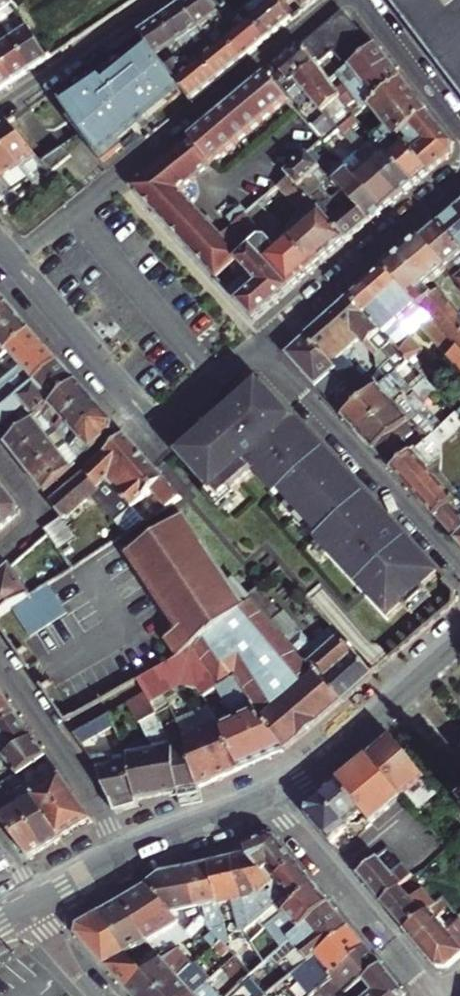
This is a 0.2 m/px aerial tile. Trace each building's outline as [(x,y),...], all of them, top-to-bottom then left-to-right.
[(228,0),(189,0),(181,5),(207,40),(215,34),(207,23),(214,17),(218,23),(223,19),(218,13),(231,4),(228,0)] [(294,23),(320,0),(282,0),(278,2),(294,23)] [(459,93),(459,0),(388,0),(459,93)] [(294,23),(278,2),(254,22),(270,41),(294,23)] [(207,40),(181,5),(161,20),(180,47),(190,58),(197,53),(203,60),(216,50),(207,40)] [(270,41),(254,22),(245,10),(227,24),(234,34),(228,40),(245,62),(270,41)] [(342,12),(301,46),(330,84),(338,77),(373,48),(342,12)] [(32,65),(9,31),(0,18),(0,55),(15,77),(32,65)] [(180,47),(161,20),(141,34),(151,47),(168,68),(175,62),(170,55),(180,47)] [(50,53),(29,23),(16,31),(13,28),(9,31),(32,65),(50,53)] [(220,82),(245,62),(228,40),(234,34),(227,24),(215,34),(207,40),(216,50),(203,60),(220,82)] [(330,84),(301,46),(277,67),(291,86),(286,90),(291,94),(301,87),(339,132),(358,117),(330,84)] [(352,95),(391,63),(377,46),(373,48),(338,77),(352,95)] [(63,109),(108,161),(127,146),(125,144),(145,127),(143,124),(186,91),(168,68),(151,47),(106,82),(102,78),(63,109)] [(15,77),(0,55),(0,87),(15,77)] [(195,102),(220,82),(203,60),(184,74),(175,62),(168,68),(186,91),(195,102)] [(366,110),(404,80),(391,63),(352,95),(366,110)] [(133,188),(216,278),(238,261),(255,248),(269,236),(248,214),(222,237),(182,192),(291,100),(268,75),(133,188)] [(380,119),(414,92),(404,80),(366,110),(369,114),(373,110),(380,119)] [(405,131),(427,114),(430,112),(414,92),(380,119),(388,129),(375,140),(383,149),(388,145),(405,131)] [(427,114),(405,131),(412,141),(419,138),(423,146),(414,154),(431,172),(452,154),(452,145),(427,114)] [(9,125),(0,131),(0,145),(22,171),(31,182),(46,172),(41,165),(9,125)] [(400,197),(416,185),(383,149),(375,140),(358,155),(400,197)] [(0,145),(0,173),(7,181),(22,171),(0,145)] [(416,185),(431,172),(414,154),(407,146),(397,154),(388,145),(383,149),(416,185)] [(64,150),(41,165),(46,172),(50,176),(71,160),(64,150)] [(372,222),(386,210),(351,174),(343,181),(315,152),(308,157),(335,184),(353,203),(372,222)] [(386,210),(400,197),(358,155),(343,166),(351,174),(386,210)] [(347,244),(372,222),(353,203),(343,212),(324,190),(335,184),(308,157),(288,174),(292,178),(347,244)] [(0,173),(0,204),(16,194),(7,181),(0,173)] [(317,267),(347,244),(292,178),(281,188),(310,221),(291,238),(317,267)] [(459,210),(441,226),(459,249),(459,211),(459,210)] [(441,226),(422,241),(451,275),(456,281),(459,277),(459,249),(441,226)] [(269,236),(255,248),(291,288),(317,267),(291,238),(280,248),(269,236)] [(451,275),(422,241),(407,254),(435,287),(451,275)] [(255,248),(238,261),(249,274),(229,292),(255,320),(291,288),(255,248)] [(435,287),(407,254),(385,272),(418,311),(431,300),(424,293),(435,287)] [(385,272),(369,285),(413,337),(423,328),(459,372),(459,321),(437,294),(431,300),(418,311),(385,272)] [(413,337),(369,285),(353,300),(406,358),(413,368),(417,365),(413,360),(424,351),(413,337)] [(18,312),(3,294),(0,297),(0,327),(18,312)] [(406,358),(353,300),(349,296),(328,315),(353,342),(358,340),(373,356),(380,351),(396,368),(406,358)] [(34,330),(18,312),(0,327),(0,358),(34,330)] [(353,342),(328,315),(305,336),(346,381),(349,385),(362,399),(372,389),(340,354),(353,342)] [(60,362),(34,330),(0,358),(0,374),(5,380),(0,384),(0,412),(60,362)] [(346,381),(305,336),(285,353),(326,398),(346,381)] [(78,382),(60,362),(0,412),(0,429),(26,409),(34,419),(41,414),(78,382)] [(362,399),(349,385),(343,390),(347,394),(332,406),(358,434),(410,389),(401,379),(396,384),(389,375),(372,389),(362,399)] [(410,389),(358,434),(373,452),(394,433),(424,408),(420,403),(434,391),(423,378),(410,389)] [(55,431),(91,399),(78,382),(41,414),(55,431)] [(266,386),(253,385),(175,453),(220,502),(254,472),(274,495),(279,491),(319,534),(364,494),(266,386)] [(67,446),(104,413),(91,399),(55,431),(67,446)] [(391,472),(433,519),(456,500),(459,497),(459,485),(453,478),(453,471),(436,453),(437,449),(459,430),(459,411),(412,452),(391,472)] [(67,446),(79,461),(113,432),(113,423),(104,413),(67,446)] [(13,431),(2,440),(18,460),(55,431),(41,414),(34,419),(16,435),(13,431)] [(55,431),(18,460),(31,476),(67,446),(55,431)] [(394,433),(373,452),(391,472),(412,452),(394,433)] [(138,469),(147,459),(125,436),(49,502),(66,522),(92,497),(110,513),(126,494),(145,475),(138,469)] [(67,446),(31,476),(43,491),(79,461),(67,446)] [(181,499),(147,459),(138,469),(145,475),(126,494),(135,508),(119,521),(125,535),(149,519),(141,503),(155,489),(170,505),(181,499)] [(17,517),(17,507),(0,486),(0,533),(17,517)] [(319,534),(315,538),(387,619),(402,605),(405,609),(425,591),(422,587),(437,573),(364,494),(319,534)] [(456,500),(433,519),(459,550),(459,504),(456,500)] [(178,657),(138,680),(145,691),(146,695),(188,672),(203,695),(216,688),(234,677),(209,636),(253,600),(250,596),(238,583),(231,588),(183,516),(126,555),(178,631),(165,640),(178,657)] [(9,610),(30,596),(10,567),(0,576),(0,615),(9,610)] [(30,596),(9,610),(27,638),(63,614),(45,586),(30,596)] [(253,600),(342,700),(373,673),(349,647),(332,628),(315,644),(299,628),(295,631),(258,588),(250,596),(253,600)] [(234,677),(285,749),(342,700),(253,600),(209,636),(234,677)] [(221,725),(242,770),(280,753),(285,749),(234,677),(216,688),(229,710),(238,717),(221,725)] [(2,691),(0,693),(0,727),(19,714),(2,691)] [(128,752),(139,799),(178,792),(171,740),(146,695),(145,691),(128,701),(154,749),(135,751),(126,727),(118,730),(119,733),(117,734),(128,752)] [(96,766),(117,812),(140,804),(139,799),(128,752),(117,734),(119,733),(118,730),(108,712),(73,732),(96,766)] [(19,714),(0,727),(0,751),(5,758),(36,737),(19,714)] [(187,737),(199,787),(242,770),(221,725),(219,721),(187,737)] [(171,740),(178,792),(199,787),(187,737),(186,734),(171,740)] [(424,778),(390,736),(367,756),(401,796),(432,831),(444,820),(415,786),(424,778)] [(36,737),(5,758),(0,761),(0,783),(2,785),(47,755),(36,737)] [(61,835),(63,836),(92,820),(47,755),(2,785),(6,790),(39,769),(49,784),(31,794),(61,835)] [(371,823),(401,796),(367,756),(336,782),(362,813),(371,823)] [(362,813),(336,782),(320,796),(306,808),(306,817),(328,842),(347,827),(346,826),(362,813)] [(28,857),(46,847),(15,803),(6,790),(0,793),(0,819),(28,857)] [(15,803),(46,847),(63,836),(61,835),(31,794),(15,803)] [(263,837),(245,845),(248,855),(269,882),(264,887),(275,906),(288,893),(276,877),(294,864),(272,840),(263,837)] [(357,874),(381,901),(399,885),(411,876),(386,850),(357,874)] [(10,864),(0,851),(0,869),(10,864)] [(269,882),(248,855),(233,859),(248,918),(249,924),(275,906),(264,887),(269,882)] [(248,918),(233,859),(208,864),(220,904),(232,902),(238,922),(248,918)] [(220,904),(208,864),(186,869),(199,910),(220,904)] [(314,887),(294,864),(276,877),(288,893),(275,906),(279,910),(261,924),(265,929),(286,912),(314,887)] [(199,910),(186,869),(160,874),(146,887),(179,922),(187,929),(190,932),(202,920),(205,917),(199,910)] [(381,901),(405,928),(430,908),(436,902),(421,885),(409,896),(399,885),(381,901)] [(179,922),(146,887),(124,898),(150,941),(179,922)] [(328,903),(314,887),(286,912),(291,919),(273,935),(281,945),(283,943),(328,903)] [(150,941),(124,898),(100,914),(131,956),(150,941)] [(348,926),(328,903),(283,943),(291,952),(298,946),(310,960),(348,926)] [(423,948),(446,928),(430,908),(405,928),(423,948)] [(131,956),(100,914),(77,925),(80,938),(128,992),(146,973),(131,956)] [(446,928),(423,948),(435,963),(449,965),(459,956),(459,916),(446,928)] [(209,929),(202,920),(190,932),(187,929),(172,939),(174,944),(180,942),(182,947),(189,944),(186,937),(190,935),(193,937),(199,932),(254,995),(266,995),(269,993),(252,976),(265,961),(244,932),(228,943),(224,925),(209,929)] [(366,947),(348,926),(310,960),(305,964),(322,984),(325,981),(366,947)] [(366,947),(325,981),(337,995),(344,995),(381,965),(366,947)] [(128,992),(132,995),(156,995),(178,977),(170,967),(184,953),(177,949),(163,959),(146,973),(128,992)] [(178,977),(156,995),(193,995),(194,995),(186,986),(202,972),(193,963),(178,977)] [(381,965),(344,995),(356,995),(367,987),(372,993),(369,995),(404,995),(405,993),(381,965)] [(193,995),(213,995),(204,986),(194,995),(193,995)]
